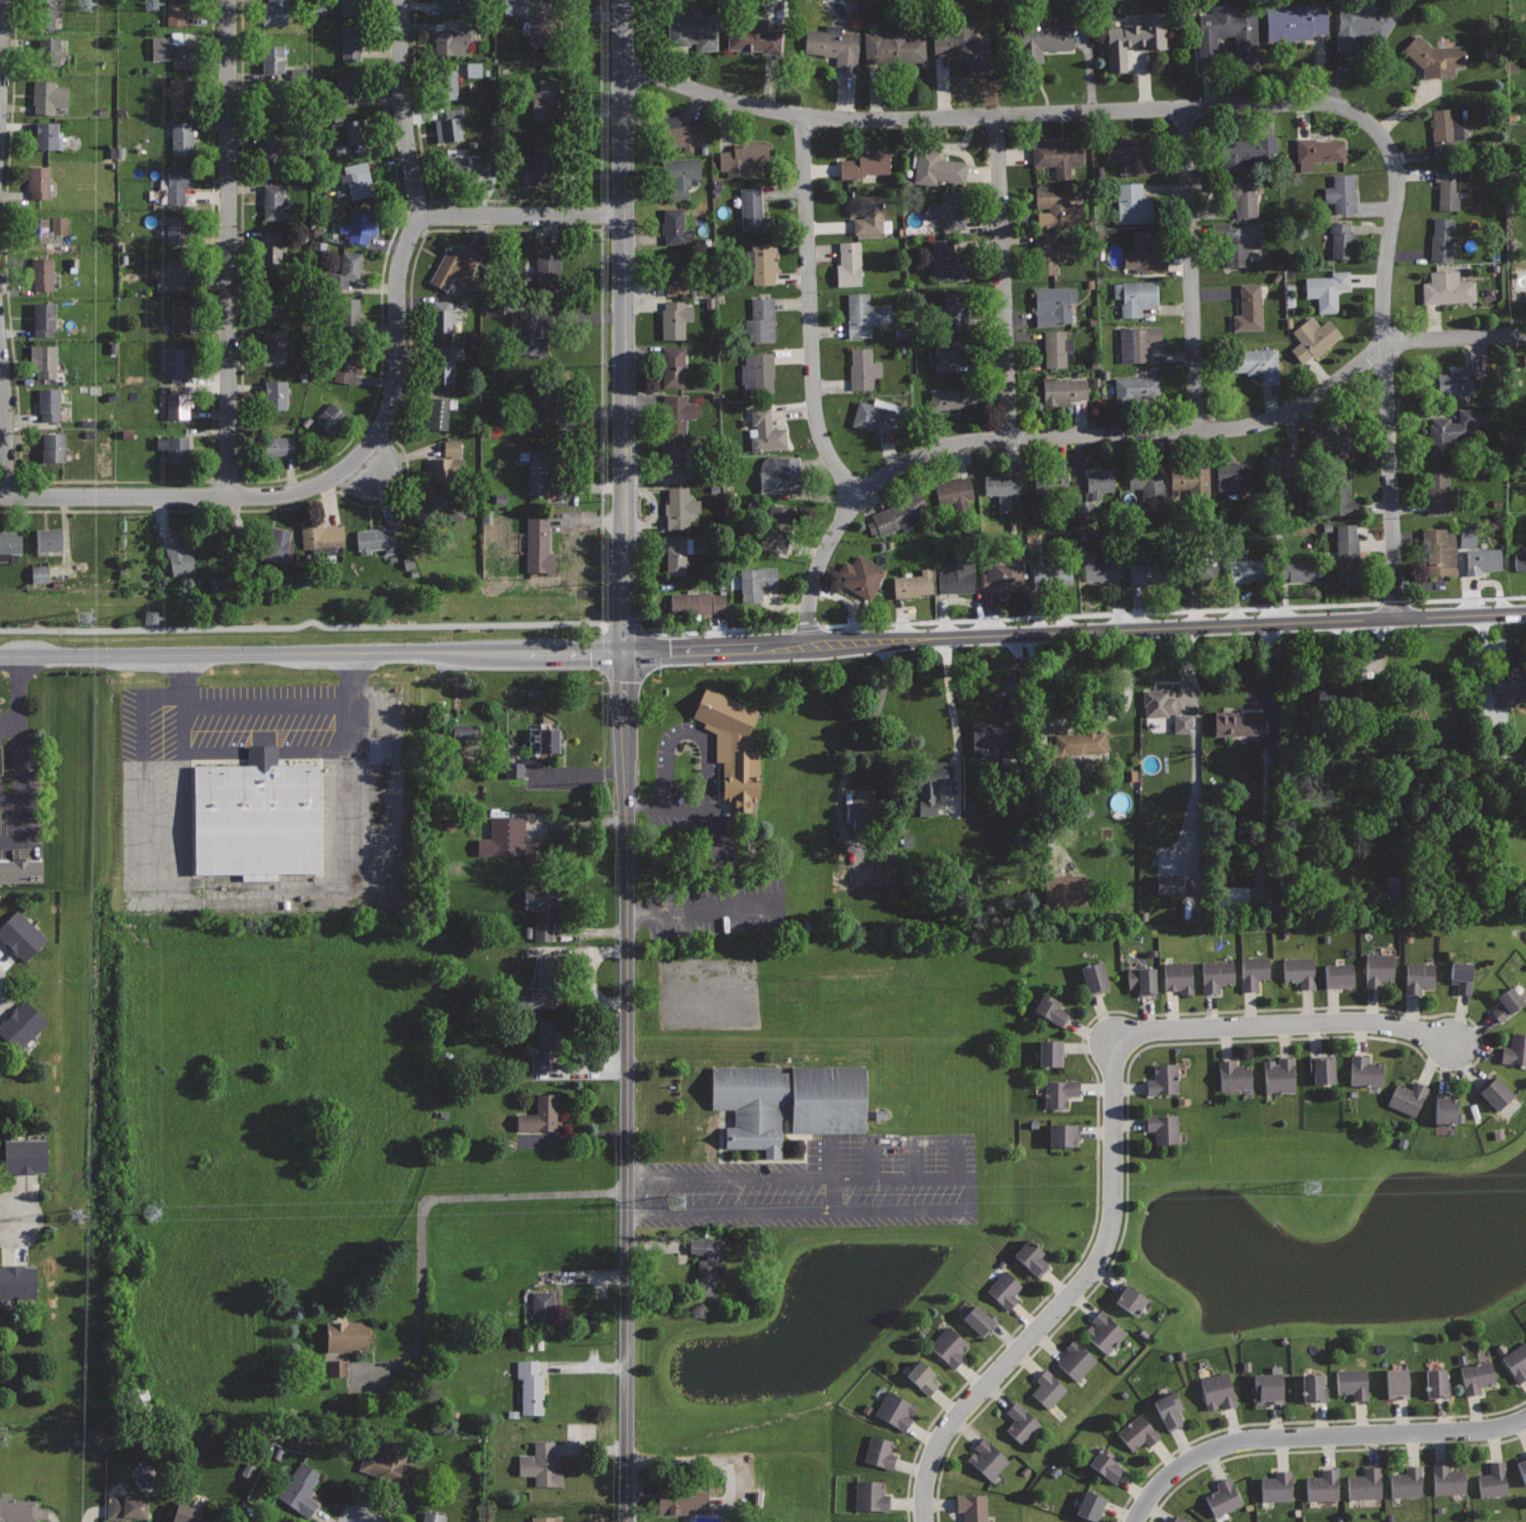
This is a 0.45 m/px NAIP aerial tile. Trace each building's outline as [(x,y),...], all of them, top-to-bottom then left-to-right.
[(38,27),(55,27),(56,0),(38,0),(38,27)] [(167,24),(187,25),(187,14),(196,15),(197,0),(168,0),(167,24)] [(268,4),(262,4),(262,24),(288,24),(288,0),(268,0),(268,4)] [(340,15),(360,15),(360,0),(341,0),(340,15)] [(441,12),(470,13),(471,0),(442,0),(441,12)] [(502,15),(525,16),(525,0),(502,0),(502,15)] [(1337,49),(1358,51),(1359,35),(1370,35),(1378,41),(1398,14),(1387,6),(1381,14),(1361,12),(1361,0),(1340,0),(1337,49)] [(1326,3),(1264,6),(1266,42),(1311,40),(1311,33),(1328,32),(1326,3)] [(1238,4),(1211,5),(1211,13),(1198,14),(1201,69),(1220,68),(1218,37),(1233,36),(1234,67),(1259,65),(1256,14),(1238,15),(1238,4)] [(552,12),(530,12),(530,21),(522,21),(523,33),(531,33),(531,46),(548,46),(548,31),(553,31),(552,12)] [(1142,13),(1142,25),(1107,26),(1108,71),(1127,71),(1126,46),(1142,45),(1142,49),(1166,48),(1165,12),(1142,13)] [(716,14),(667,16),(668,46),(689,45),(689,40),(697,40),(698,50),(717,49),(716,14)] [(1073,25),(1053,26),(1052,15),(1038,16),(1039,21),(1019,23),(1021,46),(1037,45),(1037,50),(1074,48),(1073,25)] [(766,21),(743,19),(743,27),(729,26),(727,50),(759,53),(759,56),(783,58),(785,30),(766,28),(766,21)] [(969,22),(949,23),(949,38),(933,38),(933,53),(957,52),(957,58),(969,58),(970,71),(990,70),(989,36),(970,37),(969,22)] [(843,24),(826,23),(825,30),(805,29),(804,53),(837,55),(836,71),(855,72),(858,33),(843,32),(843,24)] [(361,25),(343,25),(343,61),(359,61),(359,49),(361,49),(361,25)] [(468,31),(435,31),(435,54),(468,54),(468,31)] [(905,31),(865,33),(866,63),(926,60),(925,37),(905,38),(905,31)] [(184,32),(172,32),(172,36),(152,36),(152,60),(173,60),(173,68),(196,68),(195,45),(184,45),(184,32)] [(1417,34),(1403,49),(1422,66),(1423,78),(1455,76),(1455,67),(1465,66),(1464,45),(1432,47),(1417,34)] [(60,39),(38,39),(38,66),(59,66),(60,39)] [(284,44),(262,44),(263,73),(285,72),(284,44)] [(480,62),(464,63),(465,77),(481,76),(480,62)] [(456,71),(436,72),(438,98),(458,97),(456,71)] [(359,74),(332,74),(332,90),(341,90),(341,105),(360,104),(359,74)] [(191,78),(171,78),(171,86),(162,86),(161,96),(171,96),(170,110),(191,111),(191,78)] [(559,79),(539,79),(540,91),(532,91),(532,119),(559,119),(559,105),(567,105),(567,93),(559,93),(559,79)] [(35,80),(33,112),(52,113),(52,106),(68,107),(69,87),(55,86),(56,81),(35,80)] [(285,97),(268,97),(268,123),(285,123),(285,97)] [(276,125),(272,99),(260,101),(264,127),(276,125)] [(1431,109),(1434,153),(1457,151),(1456,139),(1465,138),(1463,106),(1431,109)] [(699,123),(681,124),(680,109),(660,110),(663,147),(701,144),(699,123)] [(460,117),(435,120),(438,142),(463,139),(460,117)] [(363,118),(332,123),(337,154),(368,150),(363,118)] [(191,121),(172,122),(172,155),(194,154),(194,130),(192,130),(191,121)] [(58,122),(36,122),(36,148),(61,148),(62,131),(58,131),(58,122)] [(1224,136),(1227,170),(1259,168),(1259,161),(1267,161),(1267,153),(1283,151),(1282,132),(1224,136)] [(281,136),(261,137),(261,171),(290,171),(290,144),(281,144),(281,136)] [(1149,136),(1106,138),(1107,161),(1124,160),(1124,175),(1144,174),(1144,159),(1150,159),(1149,136)] [(1345,137),(1298,137),(1298,171),(1313,171),(1313,162),(1345,162),(1345,137)] [(1083,139),(1030,142),(1031,166),(1054,164),(1055,179),(1070,178),(1070,163),(1084,162),(1083,139)] [(767,142),(733,143),(733,150),(718,150),(719,170),(726,169),(726,175),(746,175),(746,166),(768,165),(767,142)] [(919,148),(913,182),(935,186),(936,179),(963,183),(966,162),(939,158),(940,151),(919,148)] [(532,149),(532,179),(550,179),(550,149),(532,149)] [(888,149),(857,150),(857,159),(839,160),(840,179),(861,178),(861,174),(889,172),(888,149)] [(490,157),(448,156),(448,174),(490,174),(490,157)] [(700,158),(667,160),(669,198),(687,196),(687,187),(692,187),(692,179),(701,179),(700,158)] [(367,160),(344,165),(345,174),(340,175),(342,184),(348,183),(351,199),(371,195),(368,183),(372,182),(367,160)] [(50,166),(29,166),(29,189),(32,189),(32,198),(50,198),(50,166)] [(193,166),(167,166),(167,204),(184,204),(184,187),(192,187),(193,166)] [(1471,167),(1434,166),(1434,177),(1439,177),(1438,209),(1459,210),(1460,191),(1470,192),(1471,167)] [(1354,174),(1332,175),(1333,186),(1323,186),(1324,202),(1334,202),(1334,212),(1355,211),(1354,174)] [(1256,175),(1232,177),(1234,217),(1258,216),(1256,175)] [(1142,181),(1115,183),(1117,223),(1154,221),(1152,198),(1143,199),(1142,181)] [(283,184),(263,184),(263,219),(283,219),(283,184)] [(1067,184),(1035,185),(1036,207),(1050,207),(1050,225),(1083,224),(1082,203),(1068,203),(1067,184)] [(761,188),(741,189),(743,230),(770,229),(769,215),(763,215),(761,188)] [(961,191),(941,192),(942,203),(928,203),(929,217),(942,217),(943,229),(964,228),(963,215),(969,215),(968,197),(962,197),(961,191)] [(882,195),(849,197),(849,215),(864,214),(864,218),(853,219),(854,234),(884,233),(882,195)] [(683,208),(662,209),(663,245),(686,244),(686,240),(693,239),(693,228),(684,228),(683,208)] [(352,210),(351,224),(339,223),(338,233),(350,234),(349,241),(368,243),(369,234),(376,235),(378,220),(370,219),(371,212),(352,210)] [(65,217),(49,216),(49,234),(65,234),(65,217)] [(1454,217),(1433,216),(1430,259),(1452,261),(1454,217)] [(48,217),(27,217),(28,245),(48,245),(48,217)] [(189,217),(167,217),(167,243),(190,243),(189,217)] [(1329,221),(1329,232),(1332,233),(1331,257),(1350,258),(1351,247),(1356,248),(1357,233),(1349,233),(1350,222),(1329,221)] [(1260,224),(1230,225),(1230,222),(1210,222),(1211,251),(1226,251),(1226,265),(1248,265),(1248,248),(1261,248),(1260,224)] [(292,230),(259,231),(260,269),(282,268),(282,246),(292,246),(292,230)] [(1154,230),(1133,231),(1134,253),(1123,254),(1124,268),(1135,267),(1135,271),(1166,270),(1166,256),(1155,257),(1154,230)] [(1056,232),(1034,234),(1036,274),(1058,272),(1057,261),(1066,260),(1065,236),(1057,237),(1056,232)] [(953,238),(932,238),(934,281),(969,279),(968,260),(956,261),(956,251),(953,251),(953,238)] [(860,240),(840,241),(841,265),(837,265),(838,285),(862,284),(860,240)] [(447,250),(428,281),(447,292),(455,279),(465,285),(483,254),(462,242),(454,255),(447,250)] [(772,242),(750,243),(752,284),(774,283),(772,242)] [(562,245),(538,245),(538,277),(524,278),(524,298),(563,297),(562,245)] [(343,251),(340,273),(330,271),(328,286),(347,288),(348,278),(359,280),(363,253),(343,251)] [(686,251),(663,252),(665,292),(688,291),(686,251)] [(52,256),(32,256),(31,290),(52,290),(52,256)] [(190,257),(165,258),(166,271),(156,271),(157,283),(165,283),(165,289),(186,288),(185,280),(191,280),(190,257)] [(1460,269),(1430,270),(1430,282),(1422,282),(1423,303),(1476,301),(1475,280),(1460,281),(1460,269)] [(1349,270),(1332,271),(1332,276),(1305,277),(1307,297),(1318,296),(1319,313),(1338,312),(1337,289),(1350,288),(1349,270)] [(1156,280),(1113,281),(1114,298),(1122,297),(1122,316),(1141,315),(1141,306),(1147,306),(1147,304),(1157,303),(1156,280)] [(1261,282),(1240,283),(1241,314),(1234,314),(1234,329),(1262,328),(1261,282)] [(1076,285),(1033,287),(1034,311),(1036,311),(1036,324),(1055,324),(1055,322),(1071,321),(1071,308),(1069,308),(1069,302),(1077,302),(1076,285)] [(281,287),(259,287),(259,314),(281,314),(281,287)] [(968,290),(944,291),(945,326),(969,325),(968,290)] [(869,292),(846,293),(848,337),(871,335),(870,322),(890,321),(889,305),(870,306),(869,292)] [(773,296),(751,297),(752,319),(745,319),(746,340),(775,339),(773,296)] [(360,297),(335,299),(338,338),(363,335),(360,297)] [(192,300),(173,300),(173,332),(192,332),(192,300)] [(485,315),(500,315),(500,301),(485,300),(485,315)] [(685,300),(666,301),(666,309),(663,309),(664,338),(684,338),(684,320),(693,320),(692,305),(685,305),(685,300)] [(452,301),(434,301),(434,308),(431,308),(431,332),(452,332),(452,301)] [(55,302),(35,302),(34,335),(55,335),(55,302)] [(521,310),(519,354),(546,355),(547,337),(540,337),(541,311),(521,310)] [(1312,313),(1291,330),(1300,340),(1290,349),(1302,362),(1312,354),(1317,359),(1344,336),(1329,317),(1321,324),(1312,313)] [(1160,325),(1121,327),(1122,362),(1150,361),(1149,344),(1161,343),(1160,325)] [(1067,330),(1044,330),(1045,365),(1066,365),(1066,350),(1072,350),(1072,337),(1067,337),(1067,330)] [(287,331),(265,332),(265,348),(263,348),(263,365),(287,364),(287,331)] [(966,339),(936,340),(936,353),(929,353),(929,363),(937,363),(937,371),(954,371),(954,362),(966,361),(966,339)] [(340,344),(335,380),(354,383),(355,374),(360,375),(364,347),(340,344)] [(57,346),(32,346),(32,377),(57,377),(57,346)] [(452,346),(431,346),(431,383),(454,383),(454,359),(452,359),(452,346)] [(685,346),(663,346),(662,386),(684,386),(685,346)] [(195,347),(162,347),(162,370),(171,370),(171,381),(195,381),(195,347)] [(872,347),(849,348),(851,389),(873,388),(872,375),(881,375),(881,361),(872,362),(872,347)] [(1277,349),(1231,351),(1232,371),(1247,371),(1247,374),(1262,373),(1262,383),(1278,382),(1277,349)] [(774,353),(745,354),(745,364),(742,364),(743,383),(745,383),(745,394),(773,392),(772,377),(775,377),(774,353)] [(1471,361),(1471,367),(1458,368),(1458,371),(1451,371),(1451,373),(1438,373),(1439,393),(1473,392),(1472,374),(1480,374),(1479,361),(1471,361)] [(535,374),(533,420),(555,421),(557,375),(535,374)] [(1159,375),(1115,377),(1116,403),(1135,402),(1135,397),(1160,396),(1159,375)] [(1087,378),(1044,379),(1044,405),(1069,405),(1069,399),(1088,399),(1087,378)] [(287,380),(265,381),(266,409),(287,409),(287,380)] [(975,386),(930,389),(931,410),(948,409),(947,407),(976,405),(975,386)] [(59,389),(38,389),(39,421),(60,420),(59,389)] [(194,392),(168,393),(168,418),(188,418),(188,406),(194,406),(194,392)] [(687,394),(664,393),(663,431),(686,431),(686,418),(696,418),(696,402),(687,402),(687,394)] [(426,396),(424,427),(448,428),(449,409),(456,409),(457,398),(426,396)] [(859,400),(851,425),(871,432),(873,426),(895,433),(902,412),(899,411),(901,406),(875,398),(872,405),(859,400)] [(330,402),(315,419),(332,435),(348,418),(330,402)] [(770,406),(751,407),(753,425),(757,425),(757,428),(750,429),(752,448),(786,445),(784,428),(772,429),(770,406)] [(1488,407),(1459,409),(1459,421),(1449,422),(1449,417),(1432,418),(1432,424),(1430,424),(1432,453),(1457,452),(1457,437),(1468,436),(1467,425),(1489,423),(1488,407)] [(1340,416),(1308,432),(1315,447),(1326,441),(1336,461),(1367,445),(1356,423),(1346,428),(1340,416)] [(65,434),(44,434),(45,463),(66,462),(65,434)] [(189,435),(156,436),(157,449),(169,448),(169,463),(190,462),(189,435)] [(296,436),(264,436),(264,458),(296,458),(296,436)] [(684,443),(661,444),(663,483),(686,482),(684,443)] [(562,448),(528,448),(528,494),(547,494),(547,471),(562,471),(562,448)] [(1262,453),(1263,471),(1305,469),(1304,451),(1262,453)] [(800,458),(778,458),(778,456),(768,456),(764,459),(761,463),(760,468),(760,492),(801,491),(800,458)] [(431,458),(431,482),(462,482),(462,458),(431,458)] [(1208,461),(1190,462),(1190,471),(1171,471),(1171,494),(1177,494),(1177,488),(1189,488),(1190,497),(1209,496),(1208,461)] [(1252,462),(1216,464),(1217,486),(1225,486),(1225,499),(1240,498),(1239,482),(1253,482),(1252,462)] [(1161,466),(1129,467),(1129,488),(1142,487),(1142,501),(1163,500),(1161,466)] [(1113,467),(1099,468),(1100,473),(1087,474),(1088,499),(1100,499),(1099,491),(1114,490),(1113,467)] [(1348,468),(1325,469),(1326,498),(1320,499),(1320,515),(1363,513),(1363,499),(1349,500),(1348,468)] [(1449,468),(1424,469),(1427,511),(1452,510),(1449,468)] [(1064,472),(1033,475),(1035,496),(1066,494),(1064,472)] [(1019,473),(983,476),(984,495),(998,494),(999,510),(1022,508),(1019,473)] [(970,475),(934,483),(940,505),(954,502),(956,511),(970,508),(968,499),(975,498),(970,475)] [(689,487),(666,487),(667,528),(689,527),(689,512),(700,511),(699,499),(689,500),(689,487)] [(914,488),(890,507),(872,515),(881,536),(899,528),(927,506),(914,488)] [(549,493),(551,505),(569,503),(567,490),(549,493)] [(431,495),(414,512),(429,527),(446,510),(431,495)] [(771,504),(769,518),(774,519),(771,536),(762,534),(760,548),(786,553),(794,509),(771,504)] [(549,517),(522,516),(522,567),(548,567),(549,517)] [(323,521),(302,523),(304,548),(344,544),(342,525),(324,527),(323,521)] [(1356,522),(1335,523),(1338,574),(1362,573),(1361,557),(1359,557),(1358,538),(1357,538),(1356,522)] [(271,527),(266,551),(260,550),(258,558),(285,563),(285,561),(291,562),(295,542),(288,541),(290,531),(271,527)] [(62,528),(36,530),(37,550),(63,548),(62,528)] [(394,528),(357,531),(359,553),(371,552),(370,549),(384,548),(384,554),(396,553),(394,528)] [(1448,528),(1422,528),(1423,556),(1427,556),(1428,576),(1455,575),(1454,531),(1448,531),(1448,528)] [(1458,529),(1458,547),(1474,547),(1473,529),(1458,529)] [(0,531),(0,560),(18,560),(18,552),(23,552),(23,531),(0,531)] [(187,533),(165,538),(172,576),(197,571),(192,546),(189,546),(187,533)] [(693,536),(667,536),(666,575),(686,575),(686,552),(693,552),(693,536)] [(1501,548),(1467,550),(1468,575),(1481,574),(1481,571),(1489,571),(1489,569),(1502,568),(1501,548)] [(1118,551),(1101,552),(1100,550),(1084,550),(1086,580),(1099,579),(1099,581),(1119,580),(1118,551)] [(950,552),(950,571),(938,571),(939,593),(974,592),(974,559),(967,560),(966,551),(950,552)] [(1203,551),(1190,568),(1176,574),(1181,588),(1199,581),(1205,586),(1221,565),(1203,551)] [(1515,552),(1516,570),(1525,570),(1525,552),(1515,552)] [(859,554),(853,564),(845,560),(833,580),(870,601),(880,583),(878,582),(885,570),(859,554)] [(1023,558),(995,560),(995,564),(986,564),(986,572),(982,572),(984,592),(1023,589),(1022,571),(1024,571),(1023,558)] [(1230,560),(1230,583),(1250,582),(1250,580),(1266,579),(1266,559),(1230,560)] [(1316,561),(1278,562),(1278,577),(1289,577),(1289,581),(1317,580),(1316,561)] [(1169,562),(1129,563),(1129,585),(1170,583),(1169,562)] [(1072,563),(1032,565),(1033,586),(1073,584),(1072,563)] [(46,583),(46,566),(29,566),(29,584),(46,583)] [(777,567),(740,569),(742,602),(763,600),(762,588),(778,587),(777,567)] [(921,575),(894,577),(895,597),(920,595),(920,593),(933,593),(932,567),(920,568),(921,575)] [(711,592),(672,592),(672,613),(726,612),(726,594),(711,595),(711,592)] [(1492,664),(1525,665),(1525,691),(1514,691),(1513,706),(1497,705),(1497,692),(1491,692),(1492,664)] [(704,687),(692,716),(705,722),(703,727),(715,733),(715,762),(722,762),(722,802),(731,802),(731,812),(751,813),(752,800),(759,800),(760,750),(752,750),(753,738),(747,738),(758,710),(704,687)] [(1355,687),(1318,687),(1317,690),(1310,690),(1310,700),(1317,700),(1317,707),(1354,707),(1355,687)] [(1168,689),(1144,689),(1144,716),(1168,716),(1168,713),(1177,713),(1176,696),(1168,696),(1168,689)] [(1241,709),(1213,710),(1213,736),(1263,735),(1263,717),(1241,718),(1241,709)] [(450,738),(471,739),(472,724),(451,723),(450,738)] [(1096,726),(1086,726),(1087,733),(1060,734),(1061,753),(1106,752),(1106,732),(1096,732),(1096,726)] [(1018,727),(972,727),(972,758),(1018,758),(1018,727)] [(559,728),(529,728),(529,746),(539,746),(539,751),(559,751),(559,728)] [(249,745),(249,765),(195,766),(196,873),(320,872),(319,764),(278,764),(278,744),(249,745)] [(946,761),(916,763),(919,817),(938,816),(937,785),(947,784),(946,761)] [(521,763),(504,763),(504,778),(521,778),(521,763)] [(874,792),(846,792),(847,820),(854,820),(854,832),(865,832),(865,818),(874,818),(874,792)] [(526,817),(492,817),(492,838),(478,837),(477,854),(526,855),(526,817)] [(40,882),(39,861),(0,861),(0,882),(40,882)] [(462,862),(447,862),(448,875),(463,875),(462,862)] [(1043,875),(1042,906),(1083,906),(1084,875),(1043,875)] [(1155,895),(1182,895),(1182,875),(1154,875),(1155,895)] [(1246,887),(1213,886),(1213,905),(1246,906),(1246,887)] [(562,889),(524,889),(524,908),(535,908),(535,915),(538,915),(538,922),(535,922),(535,939),(552,939),(552,922),(558,922),(558,900),(562,900),(562,889)] [(0,926),(0,938),(24,963),(48,939),(18,909),(0,926)] [(1395,952),(1366,952),(1367,988),(1381,988),(1380,981),(1395,980),(1395,952)] [(1269,956),(1241,957),(1242,991),(1257,990),(1257,979),(1269,978),(1269,956)] [(556,957),(539,957),(539,987),(530,987),(530,1006),(556,1006),(556,957)] [(1313,957),(1282,958),(1283,982),(1300,981),(1300,989),(1315,988),(1313,957)] [(1192,960),(1163,962),(1165,990),(1180,989),(1180,994),(1194,994),(1192,960)] [(1473,962),(1452,960),(1450,983),(1457,984),(1457,993),(1471,994),(1473,962)] [(1101,961),(1080,967),(1089,995),(1110,989),(1101,961)] [(1233,961),(1202,962),(1203,993),(1219,993),(1219,984),(1234,984),(1233,961)] [(1407,962),(1406,993),(1421,994),(1421,986),(1434,987),(1435,963),(1407,962)] [(1352,963),(1325,965),(1326,988),(1353,987),(1352,963)] [(1154,967),(1128,968),(1129,988),(1139,988),(1139,995),(1155,995),(1154,967)] [(1511,986),(1494,999),(1498,1005),(1491,1011),(1500,1022),(1524,1003),(1511,986)] [(1043,991),(1032,1010),(1062,1028),(1070,1014),(1058,1008),(1061,1002),(1043,991)] [(0,1024),(0,1034),(19,1053),(48,1024),(25,1000),(0,1024)] [(557,1020),(538,1020),(539,1057),(532,1057),(533,1069),(549,1069),(548,1046),(558,1046),(557,1020)] [(1512,1032),(1510,1048),(1502,1047),(1501,1062),(1525,1064),(1525,1034),(1512,1032)] [(1063,1040),(1040,1040),(1040,1067),(1063,1067),(1063,1040)] [(1332,1054),(1309,1055),(1309,1072),(1314,1072),(1314,1084),(1332,1083),(1332,1054)] [(1351,1054),(1349,1085),(1382,1087),(1383,1063),(1367,1061),(1368,1055),(1351,1054)] [(1293,1056),(1278,1057),(1278,1064),(1274,1064),(1274,1060),(1264,1060),(1265,1093),(1295,1092),(1293,1056)] [(1218,1059),(1220,1090),(1252,1088),(1251,1065),(1236,1065),(1235,1058),(1218,1059)] [(1177,1063),(1154,1064),(1154,1079),(1146,1079),(1147,1094),(1178,1093),(1177,1063)] [(867,1065),(791,1065),(791,1070),(780,1070),(780,1066),(711,1066),(711,1108),(736,1108),(736,1127),(726,1127),(726,1147),(765,1147),(765,1157),(781,1157),(781,1117),(792,1117),(792,1132),(806,1131),(867,1131),(867,1065)] [(1492,1073),(1476,1089),(1497,1111),(1513,1095),(1492,1073)] [(1078,1080),(1045,1080),(1045,1108),(1067,1108),(1067,1095),(1078,1095),(1078,1080)] [(1414,1081),(1428,1087),(1415,1118),(1386,1105),(1397,1082),(1411,1088),(1414,1081)] [(1435,1093),(1434,1123),(1457,1123),(1458,1095),(1450,1095),(1450,1093),(1435,1093)] [(558,1094),(538,1094),(538,1113),(518,1113),(518,1130),(561,1130),(561,1120),(557,1120),(558,1094)] [(1178,1114),(1146,1115),(1146,1130),(1155,1130),(1155,1145),(1179,1145),(1178,1114)] [(1079,1124),(1050,1123),(1049,1146),(1079,1146),(1079,1124)] [(46,1139),(5,1140),(6,1175),(47,1174),(46,1139)] [(690,1237),(724,1238),(724,1249),(719,1249),(719,1254),(716,1254),(715,1295),(698,1294),(698,1260),(707,1260),(707,1254),(690,1253),(690,1237)] [(1029,1238),(1014,1255),(1039,1278),(1049,1267),(1039,1257),(1043,1251),(1029,1238)] [(0,1269),(0,1299),(37,1298),(37,1268),(0,1269)] [(1005,1269),(986,1290),(1008,1311),(1019,1299),(1014,1294),(1022,1286),(1005,1269)] [(1124,1281),(1111,1298),(1135,1316),(1148,1299),(1124,1281)] [(554,1291),(532,1291),(533,1326),(555,1325),(554,1291)] [(975,1304),(962,1318),(983,1338),(999,1321),(988,1310),(985,1313),(975,1304)] [(1101,1309),(1091,1319),(1096,1324),(1094,1327),(1090,1324),(1082,1332),(1107,1355),(1127,1333),(1101,1309)] [(371,1321),(327,1322),(328,1351),(368,1350),(367,1334),(371,1334),(371,1321)] [(948,1324),(929,1344),(954,1368),(964,1357),(959,1353),(968,1343),(948,1324)] [(1074,1338),(1065,1347),(1068,1350),(1056,1363),(1077,1382),(1097,1360),(1074,1338)] [(1501,1356),(1518,1383),(1525,1378),(1525,1368),(1525,1340),(1501,1356)] [(920,1358),(905,1374),(928,1396),(938,1385),(931,1379),(936,1373),(920,1358)] [(345,1376),(345,1359),(325,1360),(326,1376),(345,1376)] [(538,1360),(518,1360),(517,1378),(522,1378),(522,1413),(543,1413),(543,1374),(537,1374),(538,1360)] [(1490,1360),(1460,1366),(1465,1395),(1481,1392),(1480,1386),(1495,1383),(1490,1360)] [(1367,1367),(1336,1369),(1337,1393),(1352,1392),(1353,1400),(1368,1399),(1367,1367)] [(1046,1368),(1036,1379),(1041,1384),(1031,1394),(1048,1409),(1067,1388),(1046,1368)] [(1408,1368),(1387,1368),(1388,1398),(1409,1397),(1408,1368)] [(1445,1369),(1425,1370),(1427,1398),(1449,1397),(1448,1382),(1446,1382),(1445,1369)] [(1228,1370),(1198,1377),(1206,1410),(1221,1407),(1222,1410),(1237,1406),(1228,1370)] [(1281,1372),(1254,1373),(1255,1403),(1282,1402),(1281,1372)] [(1325,1373),(1300,1375),(1302,1403),(1326,1401),(1325,1373)] [(888,1390),(874,1413),(905,1431),(912,1419),(907,1416),(909,1413),(912,1415),(916,1407),(888,1390)] [(1174,1390),(1152,1401),(1168,1432),(1182,1424),(1176,1412),(1183,1409),(1174,1390)] [(1016,1401),(1006,1412),(1014,1419),(1005,1429),(1022,1445),(1041,1424),(1016,1401)] [(1140,1413),(1116,1433),(1131,1451),(1144,1441),(1149,1446),(1160,1437),(1140,1413)] [(871,1435),(863,1461),(892,1469),(896,1455),(890,1453),(894,1441),(871,1435)] [(984,1436),(974,1446),(979,1452),(976,1455),(973,1452),(966,1459),(990,1481),(1010,1461),(984,1436)] [(386,1440),(382,1452),(366,1446),(358,1469),(376,1476),(376,1478),(412,1490),(420,1467),(403,1462),(405,1456),(400,1454),(402,1446),(386,1440)] [(554,1441),(534,1441),(534,1454),(519,1454),(519,1475),(535,1475),(535,1485),(562,1485),(562,1469),(557,1469),(557,1457),(554,1457),(554,1441)] [(1102,1444),(1087,1464),(1114,1485),(1125,1472),(1115,1463),(1119,1458),(1102,1444)] [(1514,1458),(1524,1485),(1525,1484),(1525,1454),(1514,1458)] [(301,1460),(276,1496),(308,1518),(319,1502),(310,1496),(314,1490),(312,1489),(322,1474),(301,1460)] [(1504,1460),(1507,1494),(1480,1497),(1477,1474),(1490,1473),(1489,1462),(1504,1460)] [(1433,1464),(1434,1495),(1467,1494),(1466,1469),(1449,1470),(1449,1463),(1433,1464)] [(1421,1465),(1421,1496),(1391,1497),(1390,1473),(1406,1473),(1406,1465),(1421,1465)] [(1380,1466),(1381,1497),(1348,1498),(1347,1476),(1364,1476),(1363,1467),(1380,1466)] [(1337,1468),(1338,1500),(1307,1501),(1306,1477),(1322,1476),(1322,1468),(1337,1468)] [(1290,1470),(1291,1499),(1261,1500),(1261,1477),(1275,1477),(1275,1470),(1290,1470)] [(1230,1477),(1216,1484),(1218,1489),(1205,1495),(1215,1517),(1242,1504),(1230,1477)] [(884,1482),(856,1480),(855,1509),(889,1511),(890,1494),(883,1494),(884,1482)] [(707,1490),(688,1490),(688,1485),(658,1484),(657,1513),(686,1514),(686,1511),(706,1512),(707,1490)] [(1085,1490),(1075,1513),(1096,1521),(1106,1499),(1085,1490)] [(128,1494),(109,1492),(107,1518),(130,1520),(130,1516),(146,1517),(147,1498),(127,1496),(128,1494)] [(987,1494),(988,1521),(964,1521),(963,1511),(957,1511),(956,1495),(987,1494)] [(0,1496),(0,1521),(8,1521),(37,1521),(37,1500),(15,1500),(15,1496),(0,1496)] [(172,1521),(214,1521),(199,1516),(201,1509),(178,1502),(172,1521)] [(445,1514),(443,1521),(423,1521),(425,1510),(445,1514)] [(1172,1521),(1191,1521),(1177,1514),(1172,1521)]
